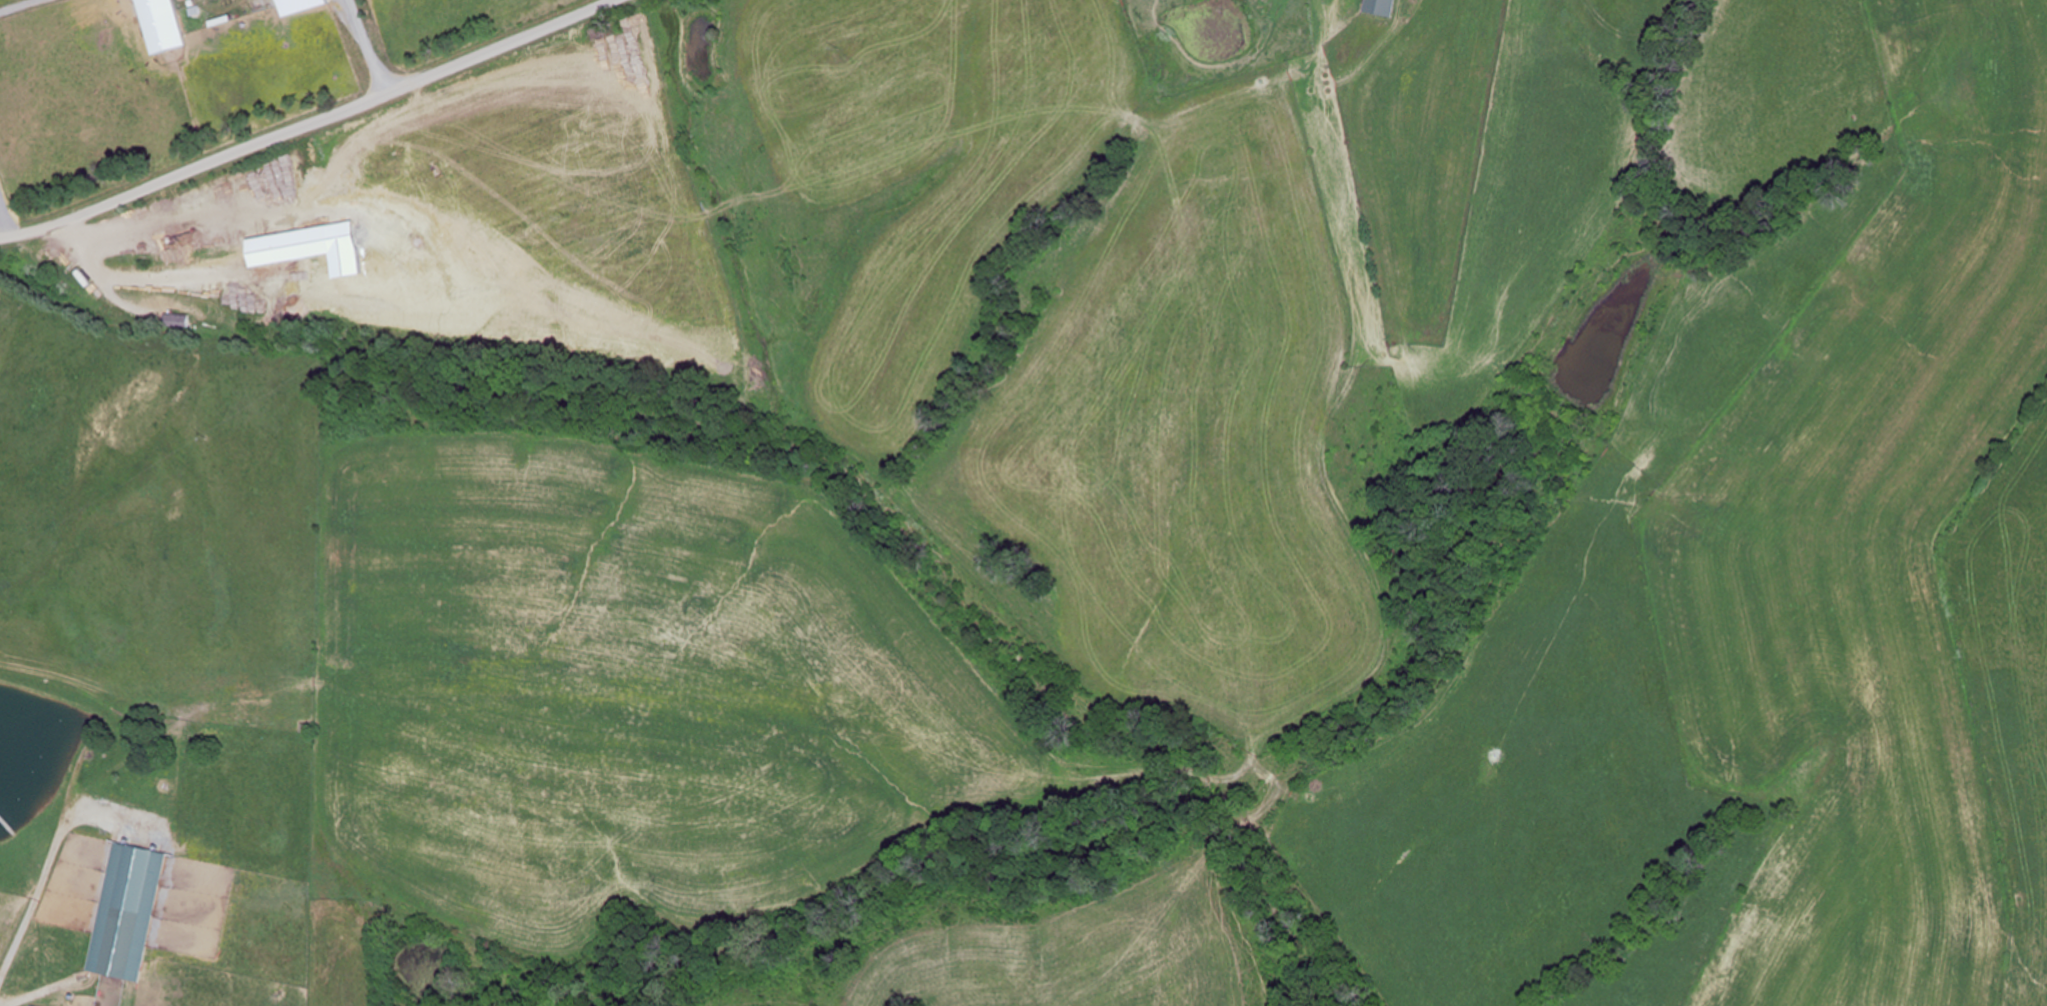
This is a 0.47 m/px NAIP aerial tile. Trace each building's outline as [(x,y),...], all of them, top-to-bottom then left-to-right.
[(151,56),(185,47),(172,0),(136,0),(151,56)] [(1398,0),(1368,0),(1365,14),(1395,19),(1398,0)] [(163,327),(189,327),(189,315),(163,315),(163,327)] [(142,911),(113,905),(99,973),(129,979),(142,911)]
